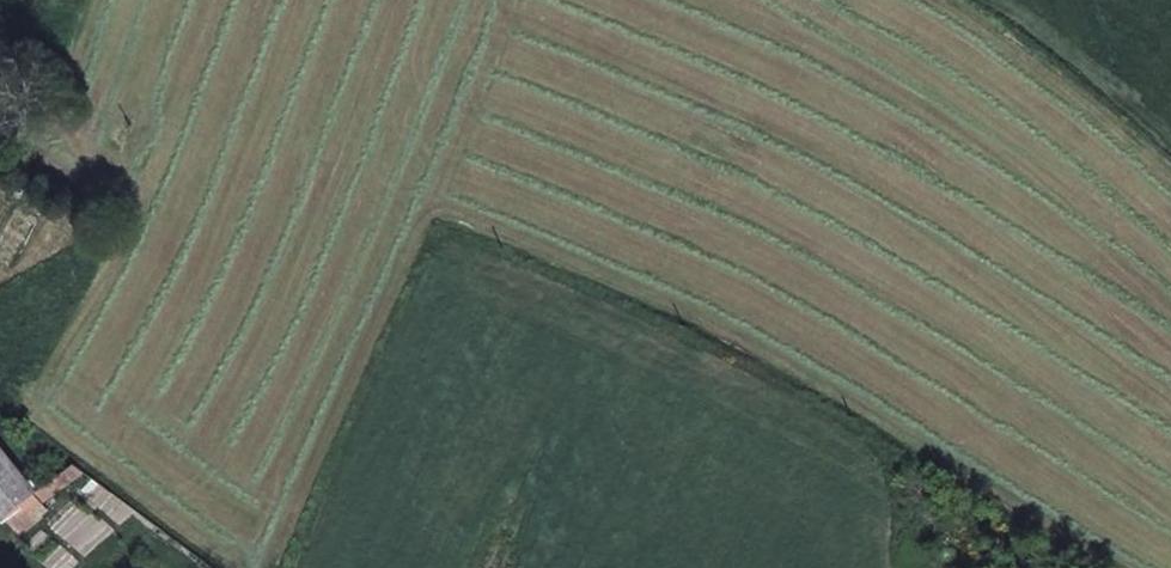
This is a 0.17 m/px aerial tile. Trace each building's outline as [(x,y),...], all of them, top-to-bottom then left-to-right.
[(17,528),(45,504),(38,495),(57,479),(51,474),(34,486),(0,443),(0,506),(17,528)]
